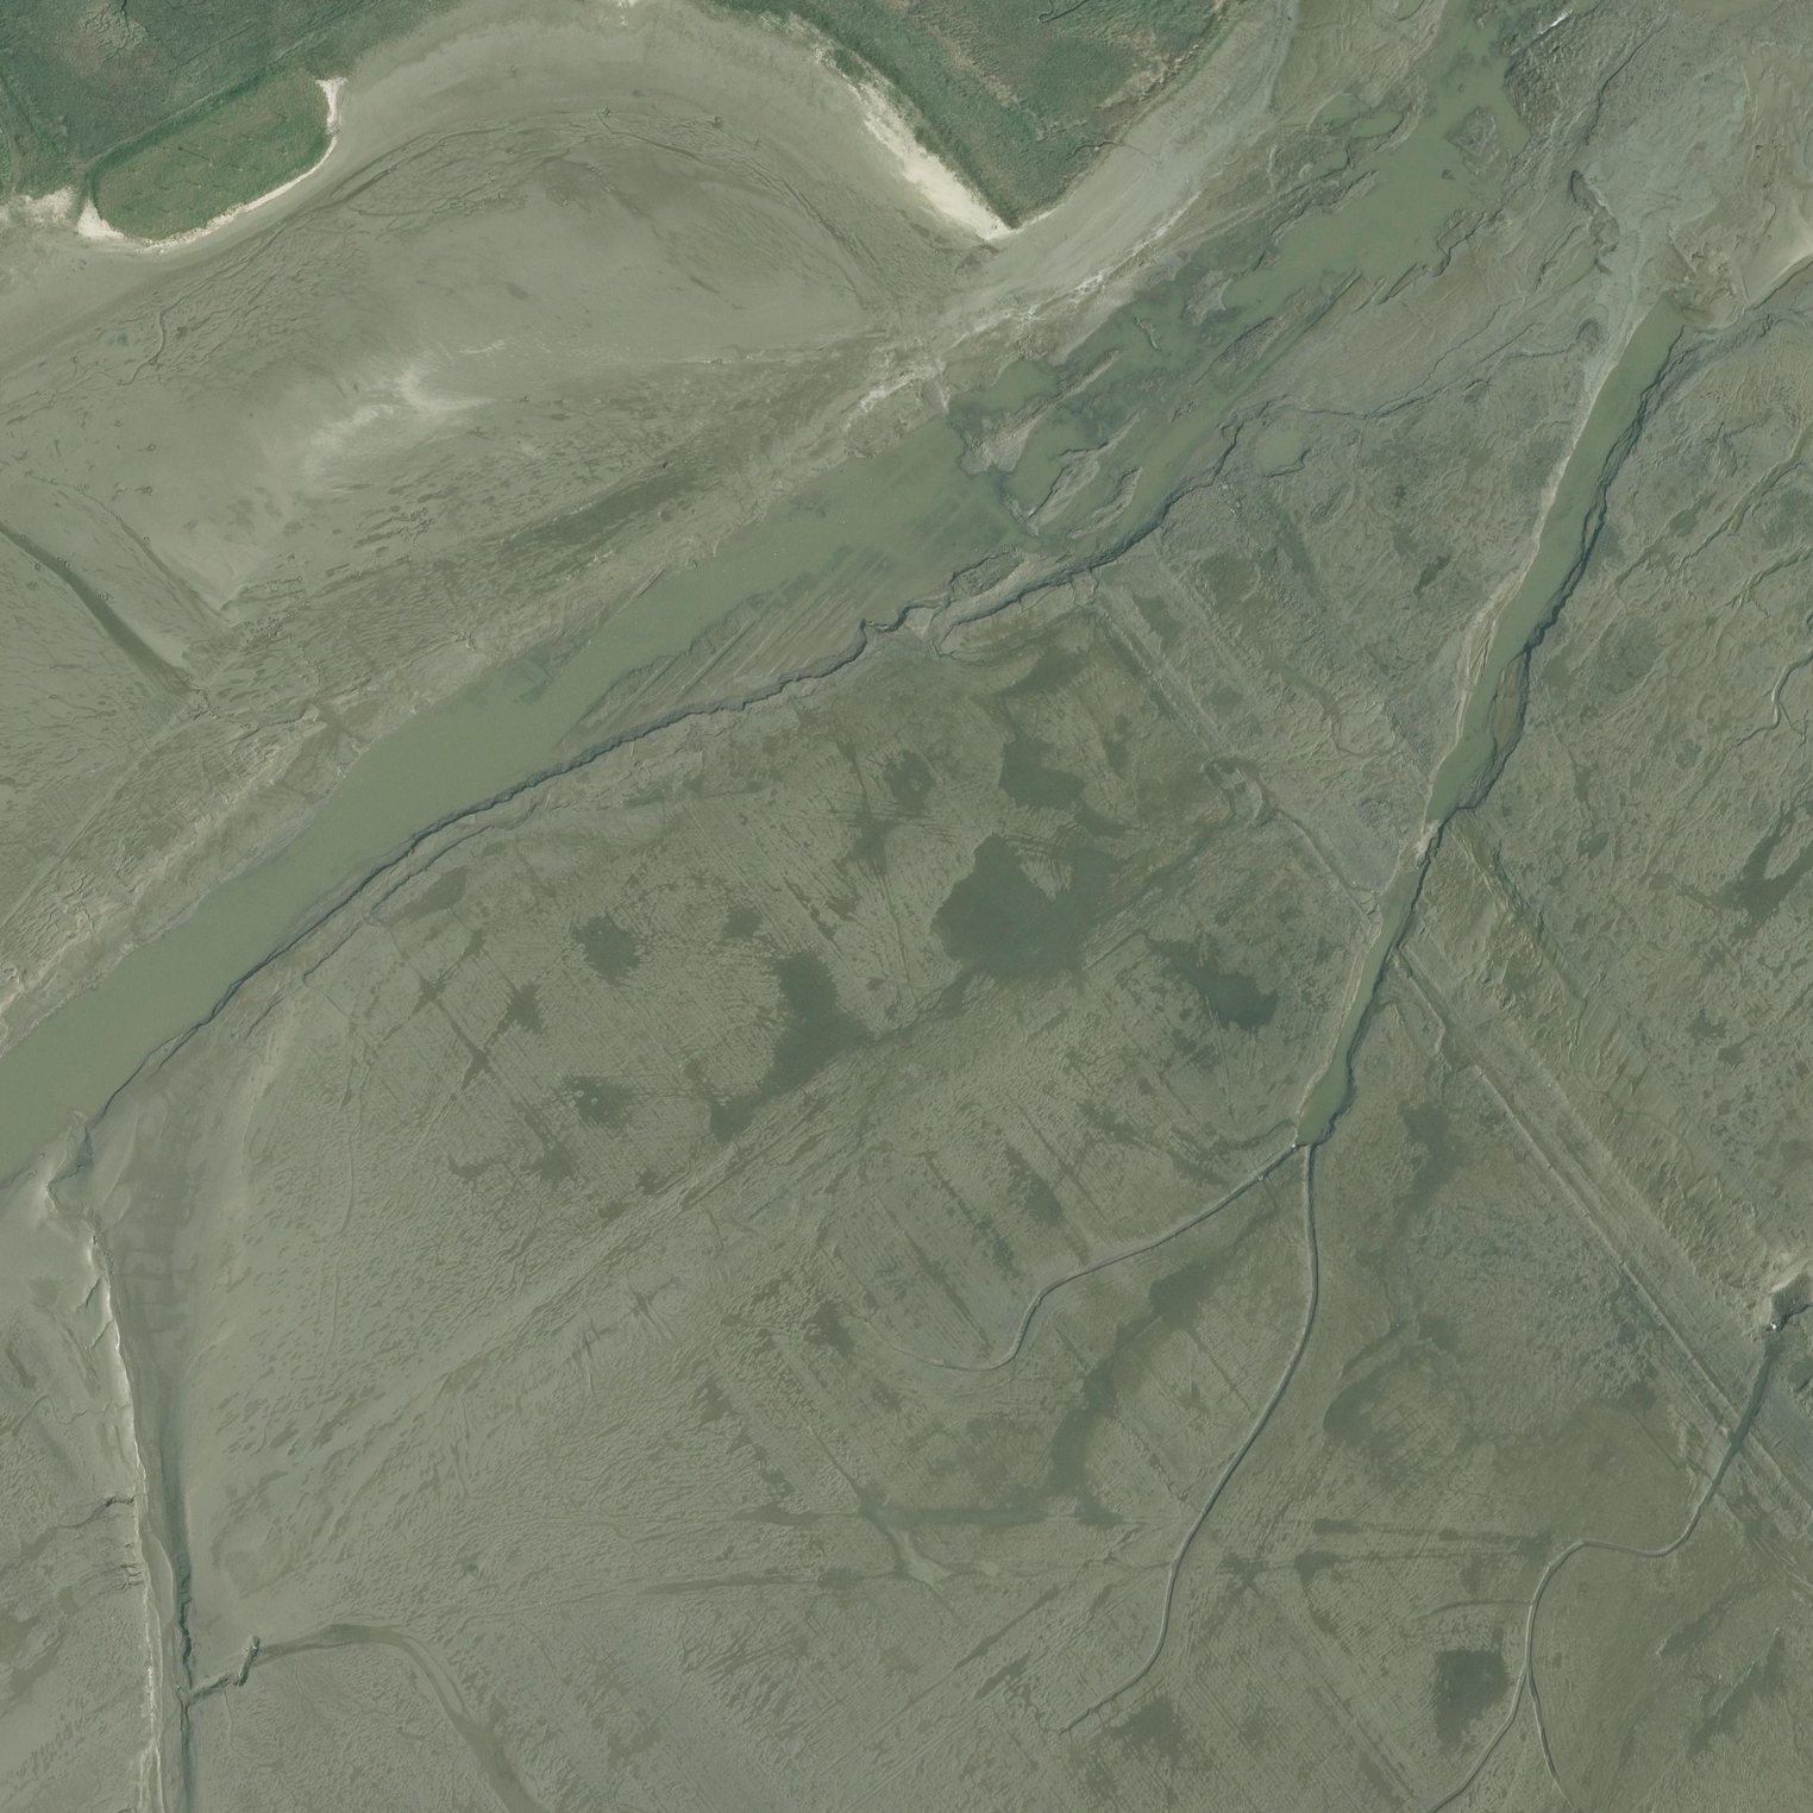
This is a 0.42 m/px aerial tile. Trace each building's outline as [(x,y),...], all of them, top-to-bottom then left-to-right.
[(762,361),(767,356),(751,342),(746,348),(762,361)] [(807,394),(813,398),(826,381),(820,377),(807,394)]
